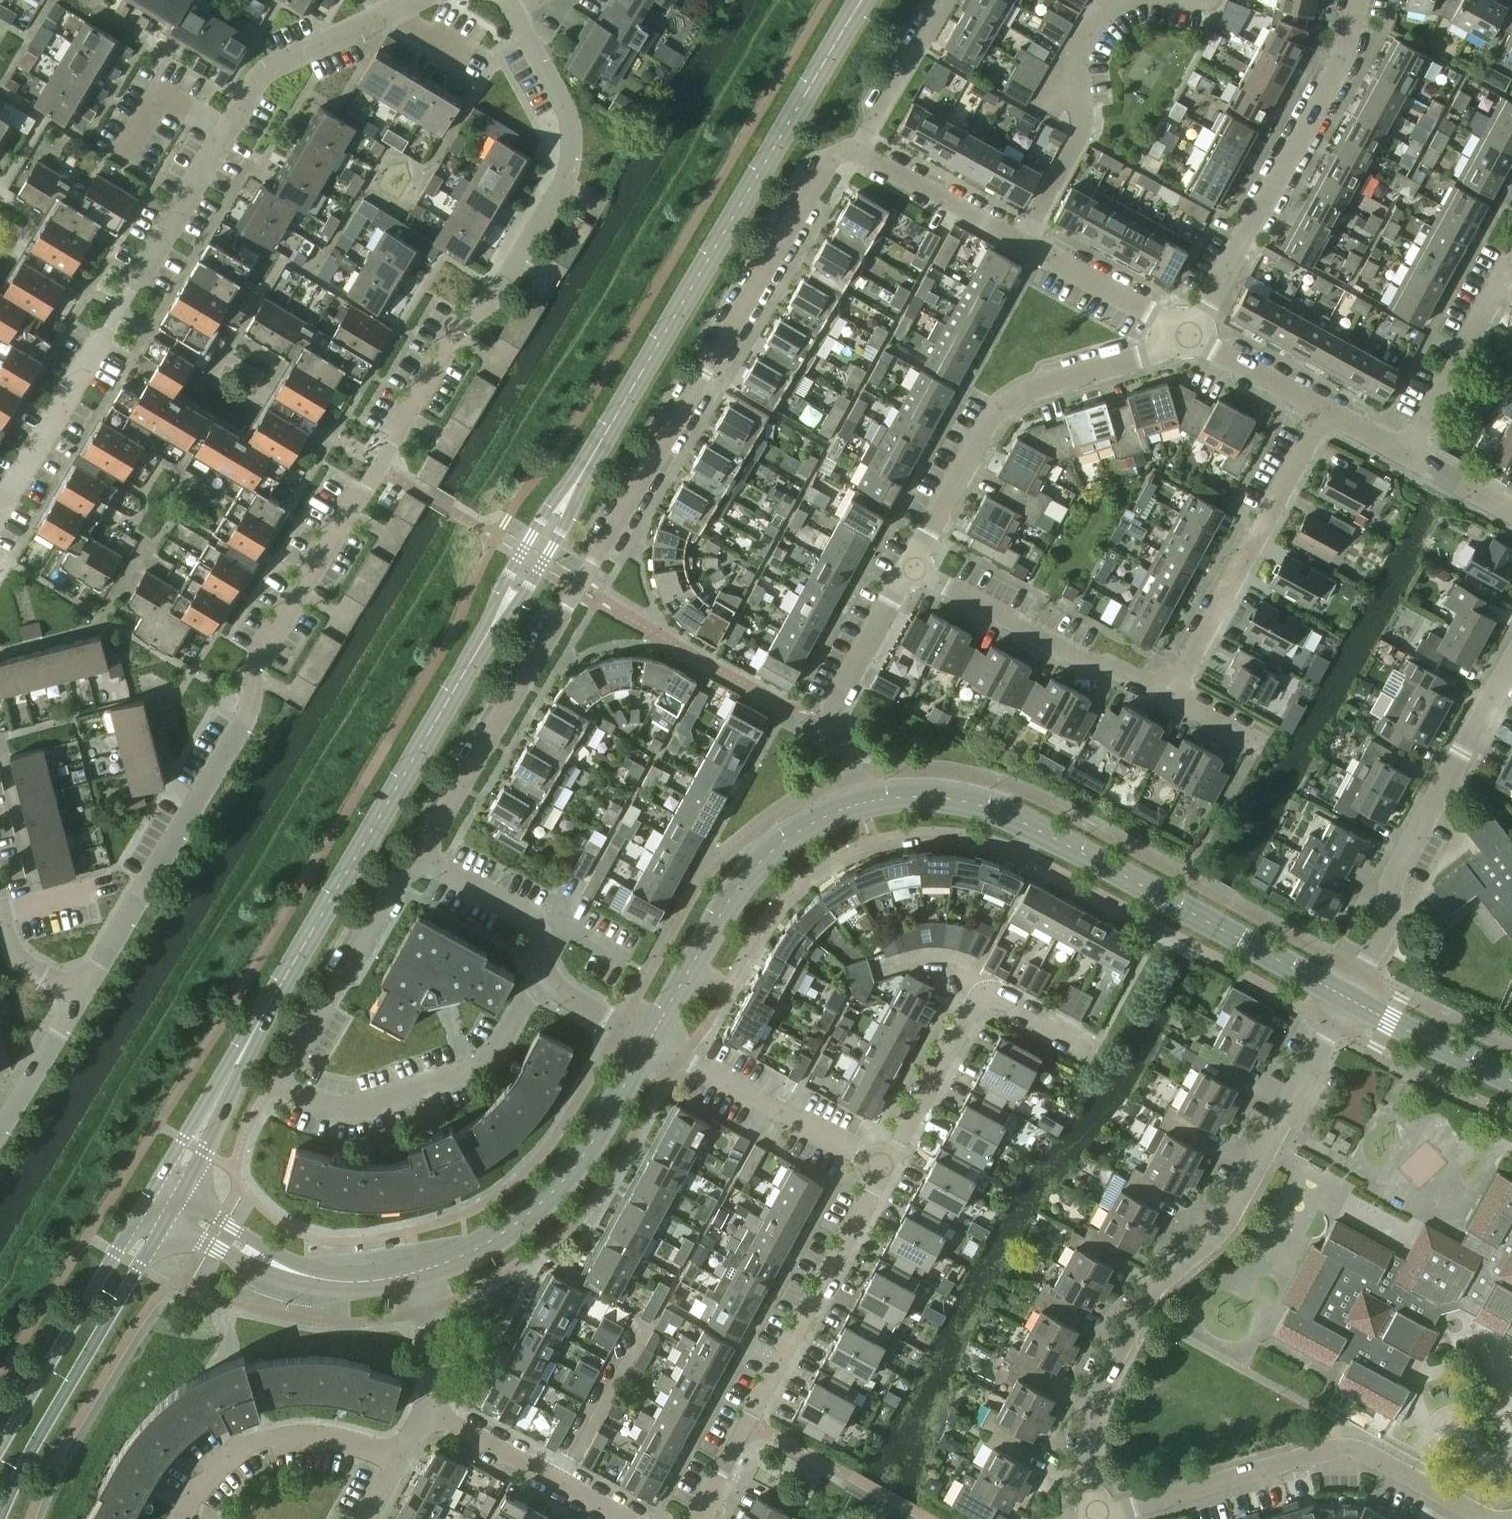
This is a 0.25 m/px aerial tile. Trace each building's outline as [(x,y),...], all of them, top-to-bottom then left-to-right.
[(161,0),(133,0),(132,2),(153,14),(161,0)] [(153,14),(172,26),(173,26),(189,0),(161,0),(153,14)] [(210,12),(190,0),(189,0),(173,26),(172,26),(169,31),(167,34),(169,35),(189,47),(201,26),(210,12)] [(307,13),(315,0),(286,0),(307,13)] [(597,21),(596,22),(638,47),(645,51),(656,32),(638,21),(651,0),(613,0),(606,12),(603,10),(597,21)] [(1000,22),(1012,1),(1011,0),(965,0),(964,1),(1000,22)] [(1082,9),(1087,0),(1067,0),(1082,9)] [(1272,17),(1281,21),(1284,9),(1311,16),(1314,4),(1319,5),(1321,0),(1276,0),(1274,7),(1272,17)] [(1441,14),(1444,0),(1407,0),(1405,7),(1441,14)] [(1469,30),(1485,0),(1444,0),(1441,14),(1469,30)] [(1506,32),(1511,21),(1511,6),(1506,2),(1504,5),(1494,0),(1485,0),(1469,30),(1494,44),(1502,30),(1506,32)] [(957,24),(988,42),(1000,22),(964,1),(964,2),(962,5),(967,7),(957,24)] [(115,11),(124,16),(129,7),(120,2),(115,11)] [(2,18),(11,23),(16,14),(7,9),(2,18)] [(1043,19),(1067,33),(1073,23),(1049,9),(1043,19)] [(189,47),(209,59),(230,24),(210,12),(201,26),(189,47)] [(136,23),(145,28),(150,19),(141,14),(136,23)] [(566,64),(593,81),(598,72),(606,77),(607,78),(609,79),(613,79),(615,78),(617,78),(619,77),(620,75),(622,74),(638,47),(596,22),(597,21),(590,17),(582,29),(585,31),(566,64)] [(1270,27),(1259,46),(1297,67),(1301,59),(1297,57),(1303,45),(1279,32),(1281,21),(1272,17),(1270,27)] [(1037,29),(1061,43),(1067,33),(1043,19),(1037,29)] [(85,20),(72,41),(107,62),(120,41),(85,20)] [(1511,53),(1511,21),(1506,32),(1510,34),(1502,48),(1511,53)] [(209,59),(231,72),(252,37),(230,24),(209,59)] [(942,58),(969,74),(988,42),(957,24),(944,45),(948,48),(942,58)] [(161,26),(156,35),(165,40),(169,35),(167,34),(169,31),(166,29),(161,26)] [(1208,43),(1216,47),(1222,36),(1214,32),(1208,43)] [(382,43),(391,48),(396,40),(387,34),(382,43)] [(1384,58),(1415,74),(1426,55),(1395,38),(1384,58)] [(72,41),(59,62),(95,83),(107,62),(72,41)] [(1202,54),(1210,58),(1216,47),(1208,43),(1202,54)] [(119,53),(128,58),(133,49),(125,44),(119,53)] [(1259,46),(1249,65),(1282,84),(1288,73),(1293,75),(1297,67),(1259,46)] [(172,55),(181,61),(186,52),(177,47),(172,55)] [(403,56),(412,61),(417,52),(408,47),(403,56)] [(1019,61),(1043,75),(1049,64),(1020,47),(1014,58),(1019,61)] [(358,83),(379,96),(400,61),(379,48),(358,83)] [(1374,77),(1405,93),(1415,74),(1384,58),(1374,77)] [(193,68),(202,73),(207,64),(198,59),(193,68)] [(423,68),(432,73),(437,65),(428,59),(423,68)] [(379,96),(399,108),(421,73),(400,61),(379,96)] [(1013,70),(1037,85),(1043,75),(1019,61),(1013,70)] [(59,62),(47,82),(82,103),(83,103),(95,83),(59,62)] [(930,69),(946,78),(950,70),(935,62),(930,69)] [(107,74),(115,79),(121,70),(112,65),(107,74)] [(1249,65),(1238,84),(1276,105),(1281,97),(1276,94),(1282,84),(1249,65)] [(1446,76),(1457,82),(1461,74),(1450,68),(1446,76)] [(1007,80),(1031,95),(1037,85),(1013,70),(1007,80)] [(1187,82),(1195,86),(1201,74),(1193,70),(1187,82)] [(214,80),(223,86),(228,77),(219,72),(214,80)] [(444,80),(453,86),(458,77),(449,72),(444,80)] [(399,108),(420,121),(441,85),(421,73),(399,108)] [(1364,95),(1394,112),(1405,93),(1374,77),(1364,95)] [(1001,91),(1025,105),(1031,95),(1007,80),(1001,91)] [(34,104),(69,125),(77,112),(91,120),(96,111),(83,103),(82,103),(47,82),(34,104)] [(969,91),(982,98),(986,90),(973,83),(969,91)] [(1227,104),(1261,122),(1267,111),(1272,113),(1276,105),(1238,84),(1227,104)] [(94,94),(103,99),(108,91),(100,85),(94,94)] [(420,121),(441,134),(463,98),(441,85),(420,121)] [(982,98),(995,105),(999,97),(986,90),(982,98)] [(1456,98),(1467,104),(1471,96),(1460,90),(1456,98)] [(1353,114),(1384,131),(1394,112),(1364,95),(1353,114)] [(1511,129),(1511,102),(1502,97),(1491,117),(1511,129)] [(1451,105),(1463,111),(1467,104),(1456,98),(1451,105)] [(1429,106),(1440,113),(1445,105),(1433,99),(1429,106)] [(1176,101),(1172,108),(1183,114),(1187,107),(1176,101)] [(1,145),(13,125),(27,133),(35,119),(6,102),(0,112),(0,145),(1,145)] [(908,141),(927,152),(945,120),(914,103),(899,131),(910,137),(908,141)] [(1007,112),(1020,119),(1024,111),(1011,104),(1007,112)] [(320,105),(307,127),(343,148),(355,127),(320,105)] [(483,158),(519,179),(532,158),(511,145),(519,133),(474,106),(466,120),(496,138),(483,158)] [(1425,114),(1436,120),(1440,113),(1429,106),(1425,114)] [(1169,114),(1168,115),(1179,121),(1183,114),(1172,108),(1169,114)] [(1020,119),(1033,126),(1037,118),(1024,111),(1020,119)] [(1205,150),(1236,168),(1257,129),(1226,112),(1205,150)] [(1343,133),(1374,150),(1384,131),(1353,114),(1343,133)] [(1511,155),(1511,129),(1491,117),(1480,137),(1511,155)] [(927,152),(946,162),(963,130),(945,120),(927,152)] [(307,127),(295,148),(330,169),(343,148),(307,127)] [(1049,135),(1062,142),(1066,134),(1053,127),(1049,135)] [(946,162),(965,172),(982,141),(963,130),(946,162)] [(1434,138),(1445,144),(1449,136),(1438,130),(1434,138)] [(454,140),(462,145),(468,136),(459,131),(454,140)] [(1332,152),(1363,169),(1374,150),(1343,133),(1332,152)] [(1409,145),(1420,151),(1424,143),(1413,137),(1409,145)] [(1502,175),(1511,157),(1511,155),(1480,137),(1469,157),(1502,175)] [(1430,145),(1441,151),(1445,144),(1434,138),(1430,145)] [(371,148),(380,153),(385,144),(376,139),(371,148)] [(1155,139),(1151,146),(1162,152),(1166,145),(1155,139)] [(448,149),(457,154),(462,145),(454,140),(448,149)] [(965,172),(984,183),(1001,151),(982,141),(965,172)] [(1404,152),(1416,158),(1420,151),(1409,145),(1404,152)] [(1151,146),(1148,153),(1158,159),(1162,152),(1151,146)] [(295,148),(283,168),(318,189),(330,169),(295,148)] [(1184,189),(1215,206),(1236,168),(1205,150),(1184,189)] [(984,183),(1003,193),(1020,162),(1001,151),(984,183)] [(1097,161),(1108,167),(1113,157),(1102,152),(1097,161)] [(1353,188),(1362,193),(1372,174),(1363,169),(1332,152),(1322,171),(1353,188)] [(1108,167),(1118,172),(1123,163),(1113,157),(1108,167)] [(1458,178),(1491,196),(1502,175),(1469,157),(1458,178)] [(471,178),(506,200),(519,179),(483,158),(471,178)] [(45,212),(50,214),(31,246),(30,247),(70,272),(100,222),(117,232),(137,197),(97,173),(87,190),(38,160),(17,194),(45,212)] [(1003,193),(1023,204),(1040,173),(1020,162),(1003,193)] [(297,206),(305,211),(314,216),(327,195),(318,189),(283,168),(271,188),(270,189),(297,205),(297,206)] [(1312,190),(1343,207),(1353,188),(1322,171),(1312,190)] [(1393,179),(1404,185),(1409,177),(1398,171),(1393,179)] [(429,181),(438,186),(443,178),(434,172),(429,181)] [(356,173),(351,181),(360,187),(365,178),(356,173)] [(1135,182),(1146,187),(1151,178),(1140,173),(1135,182)] [(1404,185),(1416,191),(1420,183),(1409,177),(1404,185)] [(459,199),(494,220),(506,200),(471,178),(459,199)] [(1146,187),(1156,193),(1161,184),(1151,178),(1146,187)] [(1389,186),(1400,192),(1404,185),(1393,179),(1389,186)] [(346,190),(354,196),(360,187),(351,181),(346,190)] [(424,190),(432,195),(438,186),(429,181),(424,190)] [(250,204),(285,225),(294,230),(305,211),(297,206),(297,205),(270,189),(271,188),(263,183),(250,204)] [(1400,192),(1411,198),(1416,191),(1404,185),(1400,192)] [(1443,206),(1476,224),(1487,203),(1454,185),(1443,206)] [(1053,218),(1073,229),(1091,198),(1071,187),(1053,218)] [(1073,229),(1092,240),(1114,199),(1095,189),(1091,198),(1073,229)] [(1301,209),(1332,226),(1343,207),(1312,190),(1301,209)] [(849,198),(842,210),(883,234),(886,220),(884,219),(889,211),(857,192),(852,200),(849,198)] [(1174,206),(1182,210),(1188,199),(1180,194),(1174,206)] [(446,220),(482,241),(494,220),(459,199),(446,220)] [(1092,240),(1111,250),(1133,210),(1114,199),(1092,240)] [(1182,210),(1203,222),(1209,210),(1188,199),(1182,210)] [(411,211),(420,216),(425,207),(416,202),(411,211)] [(237,226),(272,247),(285,225),(250,204),(237,226)] [(1432,226),(1465,244),(1476,224),(1443,206),(1432,226)] [(408,271),(420,250),(403,239),(410,226),(379,207),(371,221),(385,229),(372,250),(408,271)] [(1291,228),(1322,245),(1332,226),(1301,209),(1291,228)] [(838,224),(834,231),(865,250),(870,242),(872,244),(882,235),(883,234),(842,210),(835,222),(838,224)] [(1111,250),(1130,260),(1152,220),(1133,210),(1111,250)] [(1367,220),(1378,227),(1382,219),(1371,213),(1367,220)] [(326,222),(335,228),(340,219),(332,214),(326,222)] [(1385,226),(1396,233),(1401,225),(1389,219),(1385,226)] [(420,250),(433,258),(441,246),(469,262),(482,241),(446,220),(434,240),(410,226),(403,239),(420,250)] [(1130,260),(1149,271),(1171,230),(1152,220),(1130,260)] [(1363,228),(1374,234),(1378,227),(1367,220),(1363,228)] [(1421,246),(1454,264),(1465,244),(1432,226),(1424,221),(1419,230),(1427,234),(1421,246)] [(321,231),(330,236),(335,228),(326,222),(321,231)] [(1381,234),(1392,240),(1396,233),(1385,226),(1381,234)] [(1280,248),(1311,265),(1322,245),(1291,228),(1280,248)] [(915,254),(927,260),(940,236),(928,230),(915,254)] [(1149,271),(1169,282),(1191,241),(1171,230),(1149,271)] [(826,238),(819,249),(860,273),(863,259),(861,258),(865,250),(834,231),(829,239),(826,238)] [(937,254),(949,260),(960,239),(949,233),(937,254)] [(558,262),(568,268),(581,247),(570,240),(558,262)] [(240,281),(250,265),(210,241),(159,325),(200,349),(209,333),(219,316),(236,326),(257,291),(240,281)] [(1410,266),(1443,284),(1454,264),(1421,246),(1410,266)] [(978,267),(1009,285),(1020,265),(989,247),(978,267)] [(1259,258),(1267,262),(1272,251),(1265,247),(1259,258)] [(815,263),(810,271),(842,290),(847,282),(849,283),(859,274),(860,273),(819,249),(812,261),(815,263)] [(293,259),(302,265),(307,256),(298,250),(293,259)] [(360,270),(395,291),(408,271),(372,250),(360,270)] [(1346,258),(1358,265),(1362,257),(1351,251),(1346,258)] [(334,261),(343,266),(348,258),(339,252),(334,261)] [(910,263),(922,269),(927,260),(915,254),(910,263)] [(933,262),(944,268),(949,260),(937,254),(933,262)] [(1274,266),(1282,270),(1288,259),(1280,255),(1274,266)] [(24,258),(4,290),(0,288),(0,425),(40,359),(51,341),(34,331),(64,282),(24,258)] [(343,266),(352,272),(357,263),(348,258),(343,266)] [(1342,266),(1354,272),(1358,265),(1346,258),(1342,266)] [(1282,270),(1289,274),(1295,263),(1288,259),(1282,270)] [(1363,266),(1375,273),(1379,265),(1368,259),(1363,266)] [(1359,274),(1370,280),(1375,273),(1363,266),(1359,274)] [(1399,286),(1432,304),(1443,284),(1410,266),(1399,286)] [(967,286),(999,304),(1009,285),(978,267),(967,286)] [(347,292),(382,313),(395,291),(360,270),(347,292)] [(796,289),(836,313),(837,312),(840,299),(838,297),(842,290),(810,271),(806,278),(803,277),(796,289)] [(920,285),(929,290),(935,280),(926,275),(920,285)] [(1312,287),(1320,291),(1326,280),(1318,275),(1312,287)] [(1320,291),(1327,295),(1333,284),(1326,280),(1320,291)] [(894,294),(905,300),(910,291),(899,284),(894,294)] [(914,295),(923,300),(929,290),(920,285),(914,295)] [(957,305),(988,323),(999,304),(967,286),(957,305)] [(1388,306),(1421,325),(1432,304),(1399,286),(1388,306)] [(1230,318),(1250,328),(1267,298),(1247,287),(1230,318)] [(787,310),(828,334),(839,314),(836,313),(796,289),(789,301),(792,302),(787,310)] [(512,314),(522,321),(535,299),(525,293),(512,314)] [(889,303),(900,309),(905,300),(894,294),(889,303)] [(1350,307),(1358,311),(1364,300),(1356,296),(1350,307)] [(294,361),(274,394),(315,418),(344,369),(361,379),(392,327),(351,303),(331,336),(266,297),(245,331),(294,361)] [(1250,328),(1269,339),(1286,308),(1267,298),(1250,328)] [(522,321),(532,327),(545,306),(535,299),(522,321)] [(1358,311),(1365,316),(1371,304),(1364,300),(1358,311)] [(946,324),(978,341),(988,323),(957,305),(950,317),(944,314),(940,321),(946,324)] [(1269,339),(1288,349),(1305,318),(1286,308),(1269,339)] [(780,316),(773,328),(816,354),(828,334),(787,310),(783,318),(780,316)] [(899,323),(908,328),(914,318),(905,313),(899,323)] [(499,336),(509,342),(522,321),(512,314),(499,336)] [(1288,349),(1307,360),(1324,329),(1323,328),(1329,318),(1322,314),(1316,325),(1305,318),(1288,349)] [(1388,328),(1395,332),(1402,321),(1394,317),(1388,328)] [(509,342),(520,348),(532,327),(522,321),(509,342)] [(1395,332),(1403,336),(1409,325),(1402,321),(1395,332)] [(893,333),(903,338),(908,328),(899,323),(893,333)] [(872,333),(883,340),(888,330),(877,324),(872,333)] [(936,343),(967,360),(978,341),(946,324),(936,343)] [(764,349),(796,368),(804,373),(816,354),(773,328),(766,340),(769,341),(764,349)] [(1307,360),(1326,370),(1343,339),(1324,329),(1307,360)] [(867,343),(878,349),(883,340),(872,333),(867,343)] [(1326,370),(1345,380),(1361,349),(1343,339),(1326,370)] [(925,363),(956,380),(967,360),(936,343),(925,363)] [(173,392),(193,360),(169,345),(149,378),(139,395),(123,385),(103,419),(82,452),(123,477),(153,427),(185,447),(206,412),(173,392)] [(757,355),(750,367),(790,391),(794,377),(791,376),(796,368),(764,349),(759,357),(757,355)] [(1345,380),(1364,391),(1380,360),(1361,349),(1345,380)] [(873,370),(882,375),(888,365),(879,360),(873,370)] [(1364,391),(1383,401),(1400,370),(1380,360),(1364,391)] [(850,373),(861,380),(866,370),(855,364),(850,373)] [(741,389),(772,408),(777,400),(779,401),(790,392),(790,391),(750,367),(743,379),(745,381),(741,389)] [(868,380),(877,385),(882,375),(873,370),(868,380)] [(910,390),(942,407),(953,387),(921,370),(910,390)] [(464,395),(474,401),(487,380),(476,373),(464,395)] [(845,383),(856,389),(861,380),(850,373),(845,383)] [(474,401),(484,407),(497,386),(487,380),(474,401)] [(1146,388),(1159,431),(1178,425),(1179,428),(1187,432),(1203,402),(1193,397),(1196,392),(1179,383),(1176,390),(1169,392),(1167,382),(1146,388)] [(1118,407),(1132,454),(1149,449),(1145,435),(1159,431),(1146,388),(1126,394),(1129,404),(1118,407)] [(900,409),(931,426),(942,407),(910,390),(900,409)] [(451,416),(461,422),(474,401),(464,395),(451,416)] [(729,402),(722,414),(762,438),(763,438),(766,424),(763,423),(768,415),(736,396),(731,404),(729,402)] [(853,408),(862,413),(867,402),(858,397),(853,408)] [(1203,402),(1187,432),(1215,448),(1236,409),(1218,399),(1213,408),(1203,402)] [(461,422),(471,428),(484,407),(474,401),(461,422)] [(1084,407),(1097,449),(1111,445),(1115,459),(1132,454),(1118,407),(1107,410),(1104,401),(1084,407)] [(214,531),(255,556),(285,504),(269,494),(308,429),(268,404),(248,437),(215,418),(194,452),(243,482),(214,531)] [(828,414),(839,420),(844,410),(833,404),(828,414)] [(1056,425),(1066,458),(1097,449),(1084,407),(1064,413),(1067,422),(1056,425)] [(847,418),(856,423),(862,413),(853,408),(847,418)] [(889,428),(921,445),(931,426),(900,409),(889,428)] [(1236,409),(1215,448),(1228,455),(1221,467),(1237,476),(1260,433),(1250,428),(1255,419),(1236,409)] [(718,428),(713,436),(745,454),(749,447),(752,448),(762,439),(762,438),(722,414),(715,426),(718,428)] [(818,432),(829,438),(839,420),(828,414),(818,432)] [(1511,467),(1511,419),(1492,456),(1507,464),(1507,466),(1510,468),(1511,466),(1511,467)] [(1006,455),(1045,477),(1055,459),(1057,461),(1066,458),(1056,425),(1045,428),(1044,423),(1026,429),(1027,434),(1026,440),(1016,437),(1006,455)] [(879,447),(910,464),(921,445),(889,428),(879,447)] [(832,445),(841,450),(847,440),(837,435),(832,445)] [(699,454),(739,478),(740,477),(743,464),(740,462),(745,454),(713,436),(708,443),(706,442),(699,454)] [(869,466),(900,483),(910,464),(879,447),(870,442),(860,461),(869,466)] [(826,456),(835,461),(841,450),(832,445),(826,456)] [(802,461),(813,468),(818,458),(807,452),(802,461)] [(415,475),(425,481),(438,460),(428,454),(415,475)] [(690,475),(730,499),(734,493),(745,481),(739,478),(699,454),(692,466),(694,467),(690,475)] [(999,489),(1042,512),(1051,497),(1038,490),(1045,477),(1006,455),(996,474),(1005,479),(999,489)] [(425,481),(436,488),(449,466),(438,460),(425,481)] [(88,535),(118,485),(77,461),(37,529),(70,548),(60,565),(100,589),(121,554),(88,535)] [(796,471),(808,477),(813,468),(802,461),(796,471)] [(1319,494),(1356,514),(1367,493),(1381,500),(1391,483),(1359,465),(1352,477),(1333,467),(1330,473),(1328,471),(1326,475),(1328,476),(1319,494)] [(858,486),(889,503),(900,483),(869,466),(858,486)] [(676,493),(716,517),(719,518),(730,499),(690,475),(685,483),(683,481),(676,493)] [(1142,492),(1150,496),(1156,485),(1148,481),(1142,492)] [(803,497),(813,503),(820,491),(810,485),(803,497)] [(840,518),(872,535),(882,515),(881,515),(886,506),(855,489),(840,518)] [(975,512),(1014,534),(1021,521),(1034,528),(1042,512),(999,489),(994,499),(985,494),(975,512)] [(393,512),(403,519),(416,497),(406,491),(393,512)] [(780,501),(791,507),(796,498),(785,492),(780,501)] [(1136,503),(1144,507),(1150,496),(1142,492),(1136,503)] [(665,512),(664,513),(699,533),(703,525),(705,527),(716,517),(676,493),(668,505),(671,506),(667,514),(665,512)] [(1180,512),(1212,530),(1223,510),(1191,493),(1180,512)] [(403,519),(413,525),(426,503),(416,497),(403,519)] [(775,511),(786,517),(791,507),(780,501),(775,511)] [(793,516),(803,522),(807,513),(798,507),(793,516)] [(968,546),(1011,569),(1020,553),(1007,546),(1014,534),(975,512),(965,531),(974,536),(968,546)] [(1170,531),(1202,549),(1212,530),(1180,512),(1170,531)] [(653,541),(652,556),(684,557),(684,556),(685,547),(687,538),(694,540),(699,533),(664,513),(657,526),(653,541)] [(1293,540),(1328,559),(1342,535),(1349,538),(1355,527),(1332,515),(1326,525),(1307,515),(1293,540)] [(788,525),(798,531),(803,522),(793,516),(788,525)] [(1116,527),(1124,531),(1130,520),(1122,516),(1116,527)] [(830,537),(860,553),(870,535),(871,536),(872,535),(840,518),(839,519),(840,519),(830,537)] [(1110,538),(1118,542),(1124,531),(1116,527),(1110,538)] [(1159,550),(1191,568),(1202,549),(1170,531),(1159,550)] [(758,541),(769,547),(774,538),(763,532),(758,541)] [(820,556),(850,572),(860,553),(830,537),(820,556)] [(705,547),(716,554),(721,546),(709,539),(705,547)] [(1500,588),(1511,568),(1511,563),(1509,561),(1511,555),(1511,549),(1493,539),(1487,549),(1477,544),(1464,568),(1500,588)] [(142,614),(132,630),(173,655),(192,622),(209,632),(249,564),(209,540),(179,589),(146,569),(126,604),(142,614)] [(753,551),(764,557),(769,547),(758,541),(753,551)] [(772,554),(782,560),(787,551),(777,545),(772,554)] [(357,571),(368,578),(380,556),(370,550),(357,571)] [(1149,569),(1181,587),(1191,568),(1159,550),(1149,569)] [(767,563),(777,568),(782,560),(772,554),(767,563)] [(1286,554),(1280,564),(1295,572),(1301,562),(1286,554)] [(380,556),(368,578),(378,584),(391,563),(380,556)] [(657,587),(663,601),(691,585),(691,584),(687,576),(685,567),(691,566),(692,556),(684,556),(684,557),(652,556),(653,572),(657,587)] [(810,575),(839,591),(850,572),(820,556),(810,575)] [(704,566),(717,566),(717,557),(704,557),(704,566)] [(1101,568),(1109,572),(1115,561),(1107,557),(1101,568)] [(1268,586),(1307,607),(1315,593),(1326,599),(1336,581),(1311,567),(1305,578),(1295,572),(1280,564),(1268,586)] [(740,580),(749,584),(755,573),(746,568),(740,580)] [(1095,579),(1103,583),(1109,572),(1101,568),(1095,579)] [(709,575),(713,583),(725,576),(720,569),(709,575)] [(1139,588),(1171,606),(1181,587),(1149,569),(1139,588)] [(344,593),(355,599),(368,578),(357,571),(344,593)] [(799,594),(829,610),(839,591),(810,575),(799,594)] [(355,599),(365,605),(378,584),(368,578),(355,599)] [(683,624),(695,633),(711,606),(711,605),(703,600),(697,593),(702,589),(698,580),(691,584),(691,585),(663,601),(672,613),(683,624)] [(1450,625),(1481,642),(1493,619),(1477,610),(1483,599),(1452,582),(1446,594),(1449,596),(1445,604),(1457,611),(1450,625)] [(751,592),(761,597),(766,589),(756,583),(751,592)] [(1062,595),(1072,600),(1078,590),(1068,584),(1062,595)] [(1128,607),(1160,625),(1171,606),(1139,588),(1128,607)] [(695,633),(716,645),(742,597),(737,595),(724,592),(720,590),(711,605),(711,606),(695,633)] [(747,601),(756,606),(761,597),(751,592),(747,601)] [(789,613),(819,629),(829,610),(799,594),(789,613)] [(1078,610),(1086,615),(1092,603),(1084,599),(1078,610)] [(1261,600),(1255,611),(1272,620),(1277,609),(1261,600)] [(1111,624),(1150,645),(1160,625),(1128,607),(1121,604),(1111,624)] [(1243,632),(1282,654),(1290,639),(1302,646),(1312,628),(1288,615),(1282,626),(1272,620),(1255,611),(1243,632)] [(918,657),(929,663),(951,623),(931,612),(923,627),(912,621),(900,643),(916,652),(918,657)] [(779,632),(808,648),(819,629),(789,613),(779,632)] [(731,630),(740,635),(745,626),(735,621),(731,630)] [(29,624),(33,637),(42,635),(39,622),(29,624)] [(945,668),(961,676),(973,654),(962,648),(970,634),(951,623),(929,663),(940,669),(945,668)] [(20,627),(23,639),(23,640),(33,637),(29,624),(20,627)] [(1445,651),(1468,664),(1481,642),(1450,625),(1442,638),(1430,631),(1425,640),(1422,638),(1415,650),(1439,663),(1445,651)] [(309,652),(319,658),(332,637),(322,630),(309,652)] [(724,642),(734,647),(740,635),(731,630),(724,642)] [(767,650),(799,667),(800,667),(799,666),(808,648),(779,632),(769,650),(768,649),(767,650)] [(78,640),(87,673),(108,667),(106,657),(100,635),(78,640)] [(319,658),(330,664),(342,643),(332,637),(319,658)] [(57,646),(67,682),(70,682),(69,677),(87,673),(78,640),(57,646)] [(977,689),(989,696),(1010,656),(991,645),(983,659),(973,654),(961,676),(976,684),(977,689)] [(36,651),(45,684),(62,679),(63,683),(67,682),(57,646),(36,651)] [(1247,694),(1266,705),(1281,678),(1263,668),(1266,663),(1239,648),(1230,665),(1241,671),(1237,678),(1234,677),(1227,689),(1245,699),(1247,694)] [(756,670),(788,687),(799,667),(767,650),(756,670)] [(15,656),(25,693),(28,692),(27,688),(45,684),(36,651),(15,656)] [(296,673),(306,679),(319,658),(309,652),(296,673)] [(106,657),(108,667),(121,664),(118,654),(106,657)] [(3,694),(20,690),(21,694),(25,693),(15,656),(0,660),(0,683),(3,694)] [(600,661),(586,667),(602,695),(605,702),(614,697),(612,691),(620,689),(630,688),(631,656),(615,658),(600,661)] [(646,657),(631,656),(630,688),(629,696),(639,696),(640,689),(649,691),(658,695),(658,696),(675,668),(661,661),(646,657)] [(1005,700),(1020,708),(1033,686),(1022,681),(1030,666),(1010,656),(989,696),(1000,702),(1005,700)] [(306,679),(317,685),(330,664),(319,658),(306,679)] [(1394,696),(1438,720),(1450,698),(1438,691),(1444,680),(1409,661),(1403,672),(1406,674),(1394,696)] [(121,664),(108,667),(111,677),(123,674),(121,664)] [(554,699),(588,719),(593,712),(587,707),(594,701),(602,695),(586,667),(574,676),(563,687),(554,699)] [(696,681),(675,668),(658,696),(658,695),(654,702),(665,709),(661,716),(668,720),(673,723),(696,681)] [(871,686),(893,699),(900,686),(877,674),(871,686)] [(1037,722),(1048,728),(1070,688),(1050,677),(1043,692),(1033,686),(1020,708),(1036,717),(1037,722)] [(1065,733),(1081,741),(1093,719),(1082,713),(1090,699),(1070,688),(1048,728),(1060,734),(1065,733)] [(693,700),(702,705),(708,695),(698,689),(693,700)] [(1374,729),(1407,747),(1413,736),(1425,743),(1438,720),(1394,696),(1382,719),(1380,718),(1374,729)] [(111,712),(116,730),(149,721),(143,699),(110,708),(111,708),(106,709),(107,713),(111,712)] [(542,719),(583,743),(585,744),(597,724),(588,719),(554,699),(553,700),(556,701),(552,709),(549,707),(542,719)] [(736,699),(725,719),(757,736),(768,717),(736,699)] [(687,710),(697,715),(702,705),(693,700),(687,710)] [(160,708),(163,718),(175,714),(173,705),(160,708)] [(1110,750),(1121,756),(1143,716),(1123,705),(1115,720),(1104,714),(1092,736),(1108,745),(1110,750)] [(928,717),(944,726),(950,714),(935,706),(928,717)] [(630,722),(639,722),(639,708),(630,708),(630,722)] [(612,713),(619,725),(626,720),(620,709),(612,713)] [(163,718),(165,727),(178,724),(175,714),(163,718)] [(1137,761),(1153,769),(1165,747),(1155,741),(1162,727),(1143,716),(1121,756),(1132,762),(1137,761)] [(599,726),(611,733),(615,725),(604,718),(599,726)] [(538,732),(534,740),(565,759),(570,751),(572,752),(582,743),(583,743),(542,719),(535,731),(538,732)] [(725,721),(715,738),(745,755),(755,737),(756,737),(757,736),(725,719),(724,720),(725,721)] [(116,748),(117,752),(154,742),(149,721),(116,730),(121,747),(116,748)] [(671,739),(681,744),(686,735),(676,730),(671,739)] [(647,748),(656,753),(662,742),(653,737),(647,748)] [(715,738),(705,757),(735,774),(745,755),(715,738)] [(1169,782),(1181,788),(1202,748),(1183,738),(1175,752),(1165,747),(1153,769),(1168,777),(1169,782)] [(666,748),(676,753),(681,744),(671,739),(666,748)] [(526,746),(519,758),(564,785),(576,765),(565,759),(534,740),(529,748),(526,746)] [(1364,781),(1395,798),(1408,775),(1384,762),(1391,751),(1370,740),(1359,760),(1372,767),(1364,781)] [(123,754),(127,771),(160,763),(154,742),(117,752),(118,755),(123,754)] [(10,756),(16,778),(48,769),(44,751),(48,750),(47,747),(43,748),(43,747),(10,756)] [(1197,793),(1213,802),(1225,779),(1214,773),(1222,759),(1202,748),(1181,788),(1192,795),(1197,793)] [(1497,778),(1511,786),(1511,751),(1497,778)] [(705,757),(695,776),(726,793),(726,792),(725,792),(735,774),(705,757)] [(515,772),(511,779),(553,804),(564,785),(519,758),(512,770),(515,772)] [(628,769),(639,776),(644,766),(633,760),(628,769)] [(127,771),(132,793),(143,791),(165,785),(160,763),(127,771)] [(647,775),(656,780),(662,770),(652,764),(647,775)] [(16,778),(21,799),(58,789),(57,786),(53,787),(48,769),(16,778)] [(623,779),(634,785),(639,776),(628,769),(623,779)] [(1359,807),(1383,820),(1395,798),(1364,781),(1352,774),(1333,807),(1353,819),(1359,807)] [(641,785),(651,790),(656,780),(647,775),(641,785)] [(695,776),(684,795),(715,812),(726,793),(695,776)] [(503,785),(496,797),(536,821),(541,824),(553,804),(511,779),(506,787),(503,785)] [(21,799),(26,820),(59,811),(55,794),(59,793),(58,789),(21,799)] [(132,793),(136,806),(146,803),(143,791),(132,793)] [(123,795),(126,808),(136,806),(132,793),(123,795)] [(684,795),(674,814),(705,831),(715,812),(684,795)] [(494,837),(522,853),(528,842),(519,837),(524,829),(526,831),(536,822),(536,821),(496,797),(489,809),(492,811),(487,819),(500,827),(494,837)] [(606,809),(617,816),(622,806),(611,800),(606,809)] [(626,813),(636,818),(641,809),(631,804),(626,813)] [(1511,939),(1511,841),(1486,808),(1462,826),(1481,850),(1433,888),(1452,911),(1475,893),(1507,933),(1511,939)] [(601,819),(612,825),(617,816),(606,809),(601,819)] [(26,820),(32,840),(69,831),(68,828),(64,829),(59,811),(26,820)] [(12,823),(10,813),(0,816),(0,826),(12,823)] [(621,822),(631,827),(636,818),(626,813),(621,822)] [(663,833),(693,850),(703,832),(704,832),(705,831),(674,814),(663,833)] [(1299,852),(1342,875),(1350,860),(1359,865),(1370,843),(1330,821),(1320,839),(1309,833),(1299,852)] [(2,836),(15,833),(12,823),(0,826),(0,827),(2,836)] [(32,840),(37,861),(70,853),(65,836),(70,834),(69,831),(32,840)] [(653,852),(683,868),(693,850),(663,833),(653,852)] [(584,849),(595,856),(600,847),(589,840),(584,849)] [(605,851),(615,856),(620,847),(610,842),(605,851)] [(571,873),(582,879),(595,856),(584,849),(571,873)] [(600,859),(610,865),(615,856),(605,851),(600,859)] [(643,871),(673,887),(683,868),(653,852),(643,871)] [(917,853),(920,883),(930,882),(940,882),(950,883),(953,856),(944,855),(935,855),(926,855),(926,852),(917,853)] [(1290,895),(1330,917),(1342,895),(1333,890),(1342,875),(1299,852),(1289,871),(1300,876),(1290,895)] [(37,861),(43,883),(76,875),(75,874),(80,873),(79,870),(75,871),(70,853),(37,861)] [(881,862),(889,888),(899,886),(909,884),(920,883),(917,853),(908,854),(908,856),(899,858),(890,860),(881,862)] [(8,858),(10,868),(23,865),(21,855),(8,858)] [(953,856),(950,883),(960,884),(970,887),(980,889),(989,860),(980,858),(980,860),(971,858),(962,857),(953,856)] [(989,860),(980,889),(990,893),(1000,897),(1009,902),(1023,878),(1014,873),(1006,869),(997,866),(998,863),(989,860)] [(847,873),(861,900),(870,895),(880,892),(889,888),(881,862),(873,865),(865,868),(856,872),(855,869),(847,873)] [(10,868),(13,878),(26,875),(23,865),(10,868)] [(582,893),(592,898),(604,875),(595,869),(582,893)] [(631,889),(663,907),(664,906),(663,905),(673,887),(643,871),(633,889),(632,888),(631,889)] [(818,895),(835,917),(843,911),(852,905),(861,900),(847,873),(839,878),(840,880),(833,885),(825,890),(818,895)] [(1035,924),(1052,893),(1030,881),(1008,921),(1030,933),(1035,924)] [(621,909),(652,927),(663,907),(631,889),(621,909)] [(1056,935),(1073,905),(1052,893),(1035,924),(1056,935)] [(796,912),(790,919),(813,939),(820,931),(827,924),(835,917),(818,895),(811,901),(804,908),(798,914),(796,912)] [(1077,947),(1094,916),(1073,905),(1056,935),(1077,947)] [(370,1013),(403,1031),(418,1004),(469,993),(495,1007),(514,974),(483,957),(486,952),(423,918),(418,916),(415,921),(415,920),(382,980),(386,983),(370,1013)] [(1098,958),(1115,928),(1094,916),(1077,947),(1098,958)] [(776,943),(772,951),(796,964),(800,956),(802,953),(808,956),(818,943),(813,939),(790,919),(784,926),(786,928),(781,935),(776,943)] [(919,947),(931,946),(931,922),(924,922),(915,923),(919,947)] [(931,946),(943,947),(946,923),(938,922),(931,922),(931,946)] [(907,950),(919,947),(915,923),(908,925),(901,927),(907,950)] [(943,947),(955,949),(961,925),(953,924),(946,923),(943,947)] [(955,949),(967,952),(975,930),(969,928),(965,926),(961,925),(955,949)] [(896,953),(907,950),(901,927),(889,930),(896,953)] [(1118,984),(1119,985),(1133,958),(1128,956),(1137,940),(1115,928),(1098,958),(1116,968),(1112,974),(1115,981),(1119,983),(1118,984)] [(885,956),(896,953),(889,930),(878,933),(885,956)] [(967,952),(979,958),(990,937),(983,933),(975,930),(967,952)] [(983,967),(994,973),(1007,949),(996,944),(983,967)] [(754,978),(787,997),(791,998),(806,970),(796,964),(772,951),(759,973),(757,972),(754,978)] [(844,965),(847,977),(870,970),(867,959),(844,965)] [(1015,985),(1026,991),(1039,967),(1028,961),(1015,985)] [(1026,991),(1036,997),(1049,973),(1039,967),(1026,991)] [(851,989),(858,986),(874,982),(870,970),(847,977),(851,989)] [(906,973),(890,1004),(926,1023),(934,1007),(932,1006),(935,1002),(928,999),(934,988),(906,973)] [(740,1008),(764,1022),(775,1001),(780,1004),(784,1002),(787,997),(754,978),(750,985),(752,986),(740,1008)] [(1058,1008),(1068,1014),(1081,990),(1071,984),(1058,1008)] [(853,996),(864,1002),(869,992),(858,986),(851,989),(853,996)] [(1230,1014),(1223,1026),(1267,1050),(1271,1041),(1264,1037),(1271,1025),(1265,1022),(1272,1008),(1232,986),(1220,1008),(1230,1014)] [(1068,1014),(1080,1020),(1093,996),(1081,990),(1068,1014)] [(9,1002),(6,993),(0,994),(0,1005),(9,1002)] [(12,1012),(9,1002),(0,1005),(0,1015),(12,1012)] [(890,1004),(880,1022),(913,1041),(923,1023),(925,1024),(926,1023),(890,1004)] [(815,1024),(826,1030),(837,1011),(826,1005),(815,1024)] [(745,1054),(755,1059),(762,1045),(761,1039),(756,1037),(764,1022),(740,1008),(728,1031),(726,1029),(722,1037),(747,1051),(745,1054)] [(838,1024),(848,1030),(854,1020),(843,1015),(838,1024)] [(880,1022),(869,1041),(903,1060),(913,1041),(880,1022)] [(832,1034),(843,1040),(848,1030),(838,1024),(832,1034)] [(1204,1042),(1198,1053),(1229,1070),(1235,1074),(1241,1063),(1248,1067),(1255,1055),(1262,1059),(1267,1050),(1223,1026),(1212,1046),(1204,1042)] [(319,1193),(318,1198),(335,1202),(353,1205),(371,1205),(389,1205),(407,1203),(424,1200),(441,1195),(453,1190),(465,1185),(476,1180),(480,1178),(477,1167),(492,1158),(506,1148),(519,1137),(531,1124),(542,1111),(552,1097),(561,1081),(556,1079),(572,1048),(539,1030),(521,1063),(522,1064),(521,1067),(517,1073),(509,1085),(499,1096),(489,1107),(479,1116),(467,1125),(455,1132),(451,1126),(441,1131),(432,1135),(421,1139),(423,1144),(408,1148),(410,1159),(396,1162),(382,1163),(368,1163),(353,1162),(339,1160),(331,1158),(331,1156),(296,1147),(286,1184),(319,1193)] [(988,1063),(1032,1087),(1033,1088),(1033,1087),(1032,1086),(1037,1077),(1037,1074),(1035,1072),(1033,1070),(1040,1058),(1000,1036),(990,1054),(993,1055),(988,1063)] [(869,1041),(859,1060),(893,1079),(903,1060),(869,1041)] [(787,1076),(798,1082),(811,1058),(800,1052),(787,1076)] [(817,1062),(828,1068),(833,1058),(822,1052),(817,1062)] [(1199,1069),(1188,1089),(1232,1113),(1237,1104),(1230,1100),(1236,1088),(1223,1081),(1229,1070),(1198,1053),(1191,1065),(1199,1069)] [(859,1060),(848,1079),(884,1099),(885,1098),(883,1097),(893,1079),(859,1060)] [(812,1072),(822,1078),(828,1068),(817,1062),(812,1072)] [(972,1087),(1012,1109),(1019,1097),(1021,1098),(1024,1098),(1026,1096),(1032,1087),(988,1063),(984,1071),(982,1070),(972,1087)] [(838,1099),(871,1118),(874,1114),(876,1115),(884,1099),(848,1079),(838,1099)] [(1170,1105),(1163,1116),(1194,1133),(1200,1122),(1214,1130),(1220,1118),(1227,1122),(1232,1113),(1188,1089),(1178,1109),(1170,1105)] [(958,1118),(1001,1142),(1003,1143),(1002,1142),(1007,1133),(1007,1130),(1005,1127),(1003,1126),(1009,1113),(970,1092),(960,1109),(962,1110),(958,1118)] [(662,1127),(698,1147),(711,1123),(710,1123),(709,1124),(680,1108),(680,1107),(679,1106),(678,1107),(676,1106),(662,1127)] [(1146,1148),(1154,1152),(1198,1176),(1202,1167),(1195,1163),(1202,1151),(1194,1147),(1200,1136),(1194,1133),(1163,1116),(1146,1148)] [(942,1143),(981,1165),(988,1152),(991,1153),(994,1153),(996,1152),(1001,1142),(958,1118),(954,1126),(951,1125),(942,1143)] [(654,1151),(686,1168),(698,1147),(662,1127),(655,1143),(658,1144),(654,1151)] [(725,1161),(735,1167),(750,1140),(739,1134),(725,1161)] [(742,1166),(753,1172),(765,1149),(755,1143),(742,1166)] [(928,1174),(971,1198),(973,1198),(972,1197),(977,1188),(976,1185),(975,1183),(972,1181),(979,1169),(940,1147),(930,1165),(932,1166),(928,1174)] [(638,1170),(675,1190),(686,1168),(654,1151),(651,1157),(648,1155),(638,1170)] [(1135,1167),(1128,1179),(1160,1196),(1166,1186),(1179,1193),(1186,1181),(1193,1185),(1198,1176),(1154,1152),(1143,1172),(1135,1167)] [(719,1171),(730,1177),(735,1167),(725,1161),(719,1171)] [(737,1176),(748,1182),(753,1172),(742,1166),(737,1176)] [(781,1188),(811,1204),(822,1183),(821,1182),(820,1184),(793,1169),(794,1168),(793,1167),(792,1168),(788,1166),(777,1186),(781,1188)] [(631,1194),(663,1211),(675,1190),(638,1170),(631,1186),(634,1188),(631,1194)] [(1120,1190),(1109,1209),(1153,1233),(1157,1225),(1150,1221),(1157,1209),(1154,1207),(1160,1196),(1128,1179),(1118,1173),(1112,1185),(1120,1190)] [(1393,1417),(1409,1388),(1395,1381),(1410,1354),(1421,1360),(1437,1331),(1431,1327),(1439,1312),(1437,1305),(1458,1298),(1460,1306),(1475,1314),(1473,1318),(1503,1334),(1507,1325),(1511,1327),(1511,1180),(1498,1173),(1467,1230),(1460,1243),(1424,1224),(1405,1259),(1335,1220),(1320,1248),(1313,1245),(1282,1302),(1289,1306),(1273,1334),(1330,1365),(1336,1354),(1349,1362),(1336,1386),(1393,1417)] [(912,1198),(951,1220),(958,1207),(961,1209),(964,1209),(966,1207),(971,1198),(928,1174),(923,1182),(921,1181),(912,1198)] [(771,1207),(800,1223),(811,1204),(781,1188),(771,1207)] [(615,1213),(651,1233),(663,1211),(631,1194),(627,1200),(624,1198),(615,1213)] [(703,1205),(712,1210),(718,1199),(709,1194),(703,1205)] [(902,1221),(898,1229),(941,1253),(946,1244),(946,1241),(945,1238),(942,1237),(949,1224),(909,1202),(900,1220),(902,1221)] [(697,1217),(705,1221),(712,1210),(703,1205),(697,1217)] [(746,1218),(790,1242),(800,1223),(771,1207),(764,1219),(750,1211),(746,1218)] [(1090,1225),(1084,1236),(1104,1248),(1115,1254),(1121,1243),(1134,1250),(1141,1238),(1148,1242),(1153,1233),(1109,1209),(1098,1229),(1090,1225)] [(607,1237),(639,1255),(651,1233),(615,1213),(607,1229),(611,1231),(607,1237)] [(741,1240),(780,1261),(790,1242),(746,1218),(743,1224),(748,1227),(741,1240)] [(882,1254),(921,1275),(928,1263),(931,1264),(933,1264),(936,1263),(941,1254),(942,1254),(943,1254),(941,1253),(898,1229),(893,1237),(891,1236),(882,1254)] [(1075,1247),(1064,1267),(1108,1290),(1112,1282),(1105,1278),(1112,1266),(1099,1258),(1104,1248),(1084,1236),(1073,1231),(1067,1242),(1075,1247)] [(591,1256),(627,1276),(639,1255),(607,1237),(604,1243),(601,1241),(591,1256)] [(679,1248),(688,1253),(694,1242),(686,1237),(679,1248)] [(725,1256),(769,1280),(780,1261),(741,1240),(734,1252),(729,1249),(725,1256)] [(673,1260),(682,1265),(688,1253),(679,1248),(673,1260)] [(614,1299),(615,1299),(627,1276),(591,1256),(584,1272),(587,1274),(583,1282),(584,1282),(584,1281),(614,1298),(614,1299)] [(721,1278),(759,1299),(769,1280),(725,1256),(722,1262),(727,1265),(721,1278)] [(872,1277),(867,1285),(911,1309),(916,1299),(916,1296),(914,1293),(912,1292),(919,1280),(879,1258),(870,1275),(872,1277)] [(691,1261),(684,1274),(693,1278),(700,1266),(691,1261)] [(1045,1282),(1039,1294),(1074,1313),(1080,1302),(1089,1307),(1096,1295),(1103,1299),(1108,1290),(1064,1267),(1053,1286),(1045,1282)] [(536,1294),(573,1314),(586,1290),(585,1290),(584,1291),(554,1275),(555,1273),(554,1273),(553,1274),(550,1273),(536,1294)] [(705,1293),(749,1317),(759,1299),(721,1278),(714,1290),(708,1287),(705,1293)] [(654,1291),(665,1296),(670,1286),(659,1281),(654,1291)] [(851,1309),(891,1331),(898,1318),(900,1320),(903,1320),(906,1318),(911,1309),(912,1310),(912,1309),(911,1309),(867,1285),(863,1293),(861,1292),(851,1309)] [(640,1316),(651,1322),(665,1296),(654,1291),(640,1316)] [(700,1316),(738,1337),(749,1317),(705,1293),(701,1300),(707,1303),(700,1316)] [(529,1318),(561,1335),(573,1314),(536,1294),(529,1310),(533,1312),(529,1318)] [(1041,1310),(1030,1330),(1073,1353),(1078,1345),(1071,1341),(1077,1329),(1074,1327),(1080,1316),(1074,1313),(1039,1294),(1033,1305),(1041,1310)] [(842,1332),(837,1340),(881,1364),(886,1354),(886,1351),(884,1349),(882,1348),(889,1335),(849,1313),(840,1331),(842,1332)] [(600,1328),(617,1338),(624,1326),(606,1317),(600,1328)] [(512,1336),(549,1357),(561,1335),(529,1318),(526,1324),(523,1322),(512,1336)] [(594,1340),(611,1349),(617,1338),(600,1328),(594,1340)] [(679,1340),(723,1364),(734,1345),(704,1329),(697,1342),(683,1334),(679,1340)] [(1004,1357),(1015,1363),(1041,1376),(1046,1366),(1055,1370),(1061,1358),(1069,1362),(1073,1353),(1030,1330),(1019,1349),(1011,1345),(1004,1357)] [(506,1361),(538,1378),(549,1357),(512,1336),(506,1353),(509,1355),(506,1361)] [(683,1367),(713,1383),(723,1364),(679,1340),(675,1347),(681,1350),(675,1363),(683,1367)] [(821,1365),(861,1386),(868,1374),(870,1375),(873,1375),(875,1373),(880,1364),(882,1365),(881,1364),(837,1340),(833,1348),(831,1347),(821,1365)] [(138,1508),(137,1507),(155,1475),(163,1462),(173,1449),(184,1438),(196,1427),(208,1418),(215,1427),(228,1419),(231,1424),(241,1419),(251,1415),(261,1412),(259,1405),(275,1401),(290,1398),(306,1398),(322,1398),(338,1400),(342,1401),(350,1403),(356,1404),(355,1405),(391,1415),(401,1379),(368,1369),(370,1364),(353,1360),(335,1357),(318,1355),(297,1356),(276,1358),(256,1362),(247,1364),(244,1355),(231,1359),(218,1365),(205,1371),(192,1378),(180,1386),(168,1395),(153,1408),(140,1423),(127,1439),(117,1456),(99,1488),(103,1491),(87,1518),(131,1518),(138,1508)] [(576,1371),(594,1381),(600,1369),(582,1360),(576,1371)] [(489,1380),(526,1400),(538,1378),(506,1361),(502,1367),(499,1365),(489,1380)] [(1013,1385),(1006,1398),(1049,1422),(1054,1413),(1047,1410),(1054,1397),(1040,1390),(1046,1379),(1041,1376),(1015,1363),(1005,1381),(1013,1385)] [(658,1378),(702,1402),(713,1383),(683,1367),(676,1380),(662,1372),(658,1378)] [(811,1387),(807,1396),(852,1420),(851,1419),(856,1410),(856,1407),(854,1404),(852,1403),(858,1390),(819,1369),(809,1386),(811,1387)] [(567,1388),(585,1398),(594,1381),(576,1371),(567,1388)] [(662,1405),(692,1421),(702,1402),(658,1378),(655,1385),(669,1393),(662,1405)] [(512,1423),(513,1423),(526,1400),(489,1380),(479,1403),(482,1405),(481,1406),(482,1406),(483,1405),(513,1421),(512,1423)] [(791,1420),(831,1442),(837,1429),(840,1430),(843,1430),(845,1429),(850,1420),(852,1421),(852,1420),(807,1396),(803,1404),(801,1402),(791,1420)] [(981,1426),(991,1431),(1017,1445),(1023,1435),(1031,1439),(1037,1427),(1045,1431),(1049,1422),(1006,1398),(999,1412),(991,1407),(981,1426)] [(551,1413),(560,1418),(570,1424),(577,1412),(557,1402),(551,1413)] [(638,1416),(682,1440),(692,1421),(662,1405),(656,1417),(641,1410),(638,1416)] [(642,1443),(671,1459),(682,1440),(638,1416),(634,1423),(642,1427),(635,1440),(642,1443)] [(545,1445),(556,1451),(570,1424),(560,1418),(545,1445)] [(593,1441),(603,1447),(608,1437),(598,1431),(593,1441)] [(982,1467),(1025,1491),(1030,1482),(1023,1478),(1030,1466),(1016,1459),(1022,1448),(1017,1445),(991,1431),(985,1443),(993,1447),(982,1467)] [(580,1464),(591,1470),(603,1447),(593,1441),(580,1464)] [(631,1462),(661,1479),(671,1459),(642,1443),(632,1461),(631,1462)] [(435,1448),(424,1468),(456,1485),(466,1465),(435,1448)] [(649,1498),(650,1499),(661,1479),(631,1462),(632,1461),(628,1459),(617,1479),(621,1482),(620,1483),(621,1484),(622,1482),(649,1497),(649,1498)] [(977,1518),(990,1518),(999,1503),(1007,1508),(1014,1496),(1021,1500),(1025,1491),(982,1467),(976,1478),(965,1472),(962,1478),(963,1482),(951,1505),(977,1518)] [(424,1468),(414,1487),(445,1504),(456,1485),(424,1468)] [(403,1506),(427,1518),(437,1518),(445,1504),(414,1487),(403,1506)] [(484,1501),(492,1505),(496,1498),(488,1493),(484,1501)] [(526,1504),(506,1493),(492,1518),(517,1518),(526,1504)] [(787,1513),(757,1497),(748,1512),(744,1510),(739,1518),(784,1518),(787,1513)] [(480,1509),(488,1513),(492,1505),(484,1501),(480,1509)] [(1294,1518),(1335,1518),(1336,1504),(1312,1504),(1299,1508),(1297,1501),(1290,1503),(1294,1518)] [(1273,1518),(1294,1518),(1290,1503),(1282,1505),(1284,1512),(1272,1515),(1273,1518)] [(545,1514),(526,1504),(517,1518),(542,1518),(545,1514)] [(1335,1518),(1381,1518),(1387,1509),(1380,1505),(1377,1511),(1365,1505),(1336,1504),(1335,1518)] [(396,1518),(427,1518),(403,1506),(396,1518)] [(1381,1518),(1391,1518),(1390,1518),(1394,1512),(1387,1509),(1381,1518)]
